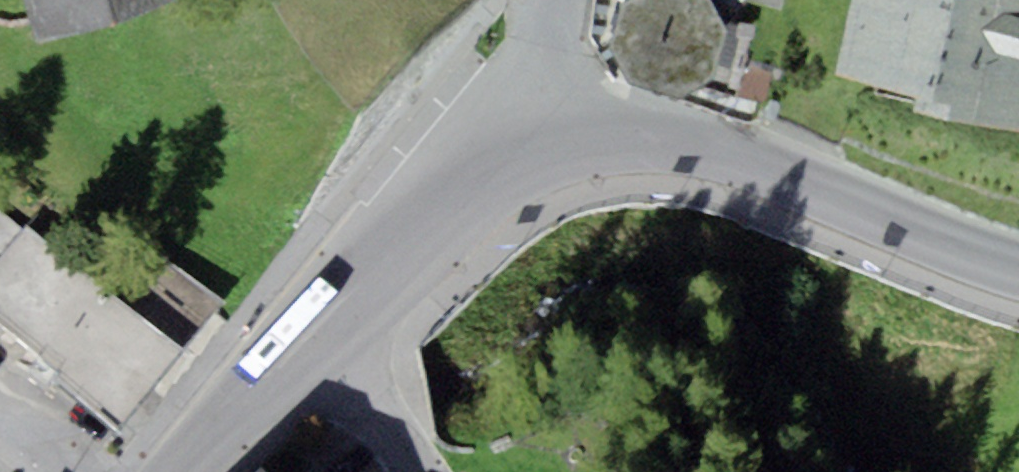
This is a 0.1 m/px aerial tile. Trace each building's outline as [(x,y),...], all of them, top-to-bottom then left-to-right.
[(35,46),(177,4),(176,0),(22,0),(35,46)] [(716,0),(626,0),(621,3),(608,45),(626,80),(679,95),(709,78),(715,62),(730,65),(735,26),(716,0)] [(837,75),(918,95),(916,108),(1018,129),(1018,0),(854,0),(837,75)] [(22,231),(0,214),(0,259),(22,231)] [(26,226),(22,231),(0,259),(0,324),(61,371),(54,381),(121,434),(186,351),(26,226)]
